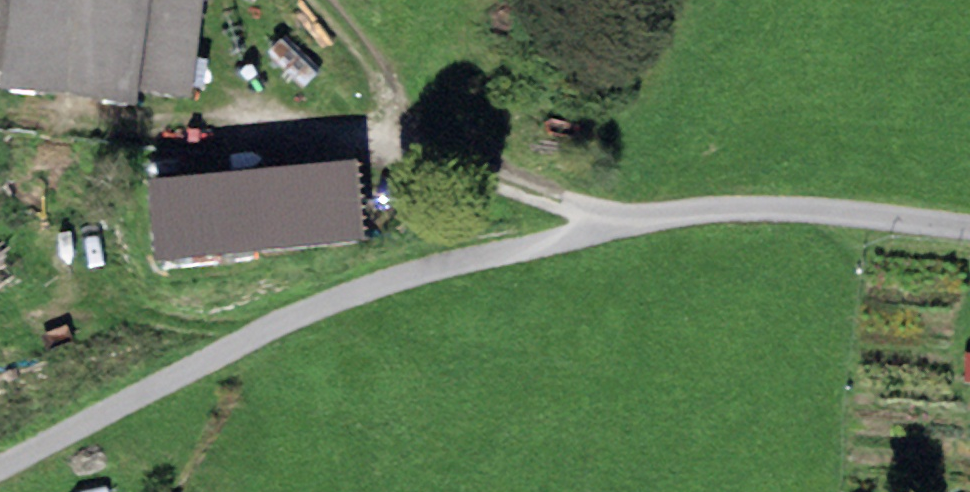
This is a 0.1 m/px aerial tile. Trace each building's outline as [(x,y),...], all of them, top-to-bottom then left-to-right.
[(1,74),(0,84),(0,89),(136,105),(137,95),(189,100),(200,0),(9,0),(1,74)] [(9,0),(0,0),(0,74),(1,74),(9,0)] [(147,182),(154,260),(359,243),(353,164),(147,182)]
